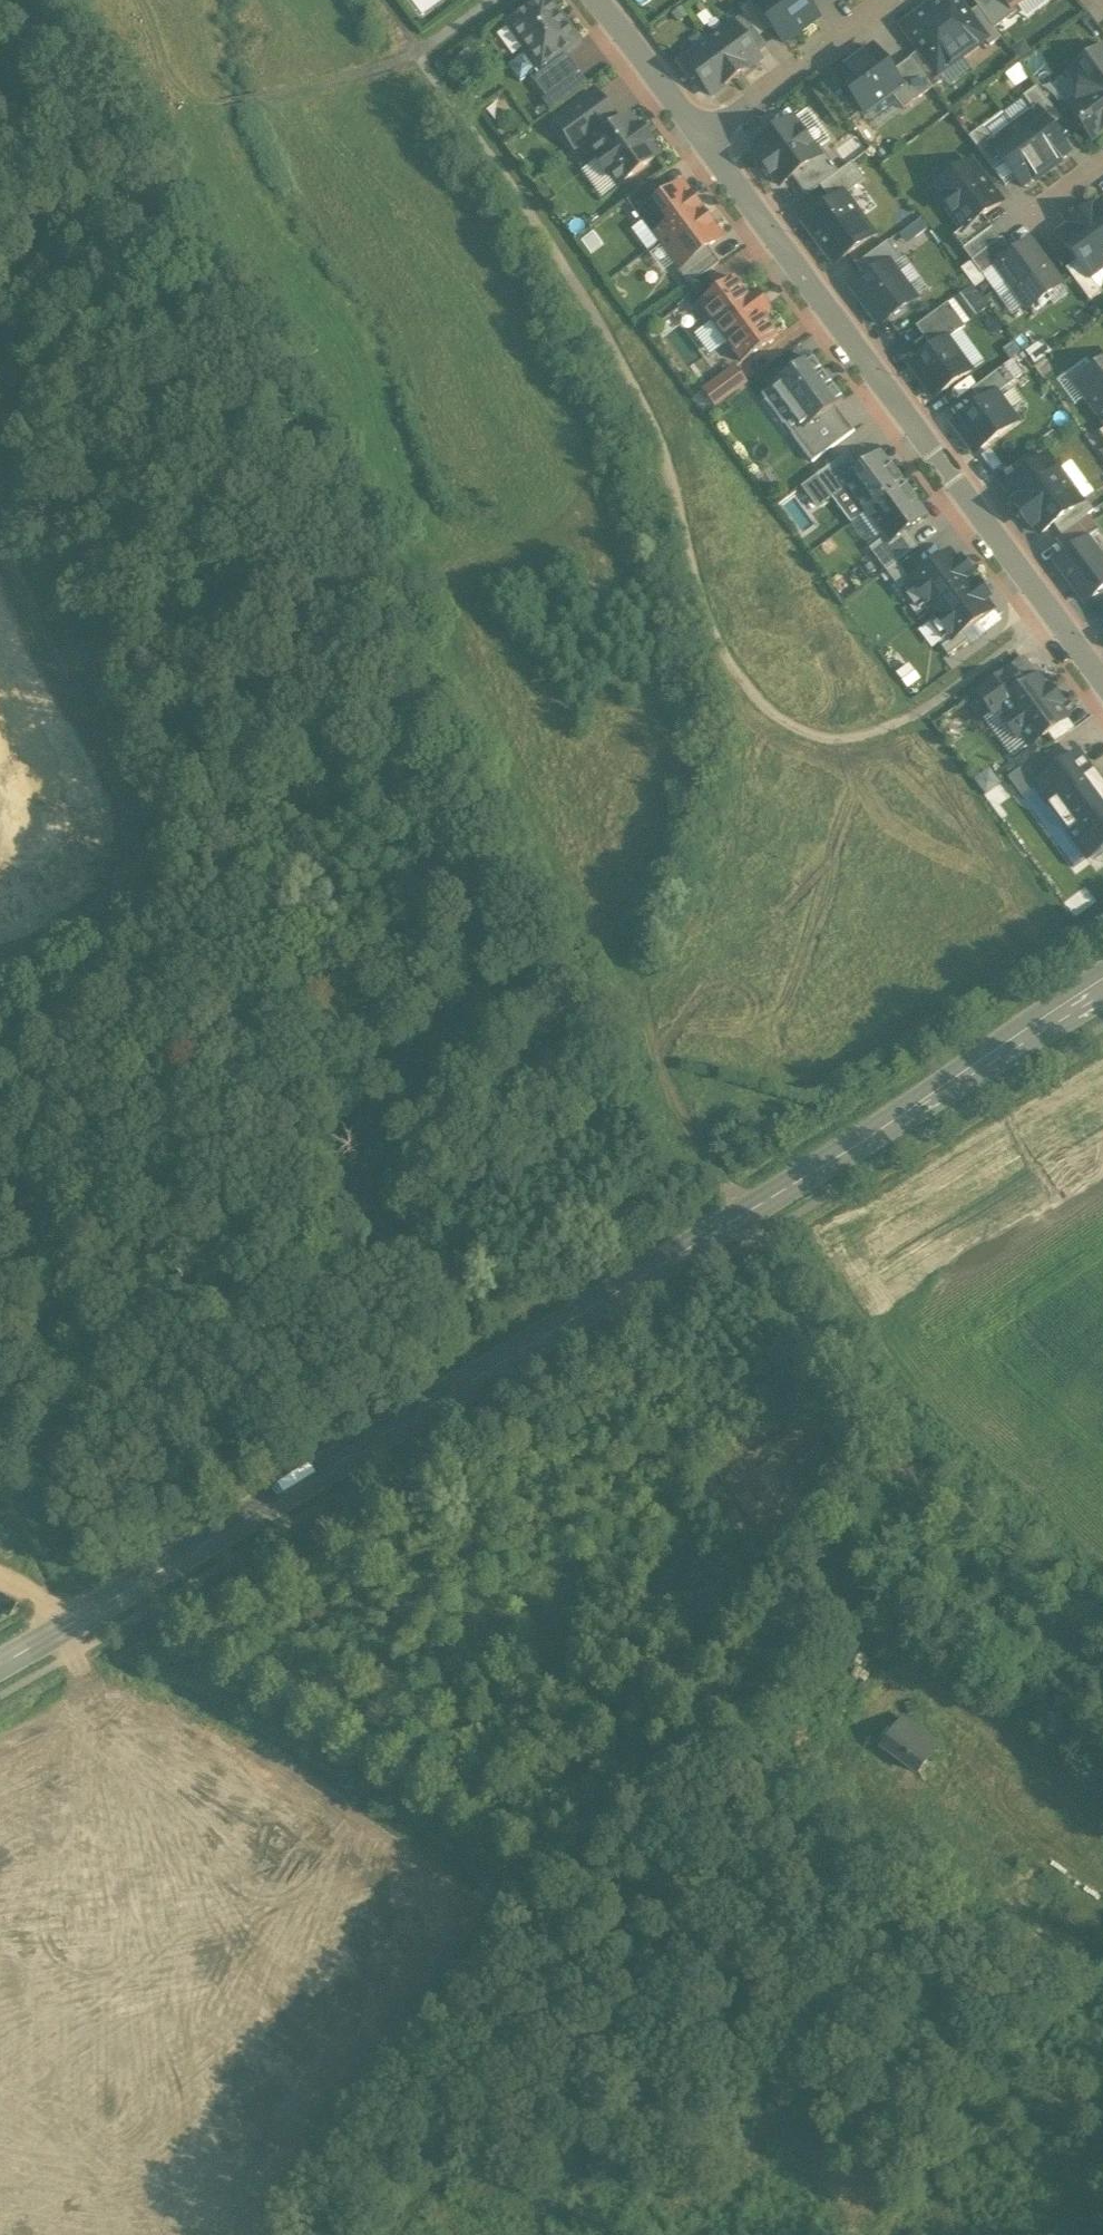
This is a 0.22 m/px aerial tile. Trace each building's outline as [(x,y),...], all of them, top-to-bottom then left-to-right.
[(509,24),(528,51),(540,67),(541,69),(564,52),(577,43),(546,0),(541,0),(509,24)] [(751,1),(752,2),(758,10),(772,29),(784,44),(818,19),(807,4),(804,0),(753,0),(751,1)] [(926,10),(961,56),(984,39),(981,35),(967,16),(956,0),(940,0),(926,10)] [(1005,0),(972,0),(978,8),(992,26),(994,30),(1017,12),(1013,7),(1011,8),(1005,0)] [(1011,8),(1013,7),(1016,5),(1022,0),(1005,0),(1011,8)] [(1016,5),(1028,21),(1054,1),(1053,0),(1022,0),(1016,5)] [(743,16),(746,19),(758,10),(752,2),(740,11),(743,16)] [(967,16),(981,35),(992,26),(978,8),(967,16)] [(760,38),(772,29),(758,10),(746,19),(752,28),(760,38)] [(938,73),(961,56),(926,10),(904,27),(921,50),(935,69),(938,74),(938,73)] [(743,16),(732,24),(733,25),(741,35),(752,28),(746,19),(743,16)] [(733,25),(709,43),(736,79),(747,71),(747,70),(760,61),(757,56),(741,35),(733,25)] [(992,26),(981,35),(984,39),(989,47),(1001,38),(994,30),(992,26)] [(767,48),(752,28),(741,35),(757,56),(767,48)] [(687,59),(685,61),(697,77),(711,97),(724,87),(725,87),(736,79),(709,43),(687,59)] [(1088,59),(1102,79),(1102,48),(1088,59)] [(873,50),(837,76),(865,114),(891,94),(901,87),(891,74),(873,50)] [(910,59),(924,77),(935,69),(921,50),(910,58),(910,59)] [(529,76),(540,67),(528,51),(507,66),(520,83),(529,76)] [(564,52),(541,69),(540,67),(529,76),(546,98),(580,73),(564,52)] [(697,77),(685,61),(687,59),(684,56),(675,62),(689,82),(697,77)] [(891,74),(901,87),(891,94),(903,110),(932,89),(924,77),(910,59),(891,74)] [(1078,102),(1069,109),(1091,139),(1102,131),(1102,79),(1088,59),(1070,72),(1080,86),(1078,102)] [(924,77),(932,89),(944,81),(938,73),(938,74),(935,69),(924,77)] [(1023,97),(1035,113),(1038,110),(1050,127),(1060,119),(1036,87),(1023,97)] [(596,94),(556,124),(575,150),(591,137),(595,142),(617,126),(613,121),(615,120),(596,94)] [(792,122),(815,152),(820,148),(831,139),(808,109),(792,122)] [(1035,113),(1014,128),(1046,173),(1053,168),(1052,166),(1069,154),(1050,127),(1038,110),(1035,113)] [(595,142),(590,146),(600,159),(597,161),(607,174),(609,172),(619,185),(658,157),(648,144),(651,142),(641,129),(638,131),(628,118),(617,126),(595,142)] [(792,122),(791,121),(753,150),(762,162),(760,163),(769,175),(771,174),(780,187),(792,179),(819,158),(815,152),(792,122)] [(993,170),(1003,162),(990,145),(993,143),(982,128),(969,138),(993,170)] [(1046,173),(1014,128),(993,143),(990,145),(1003,162),(1022,188),(1039,175),(1041,177),(1046,173)] [(819,158),(792,179),(806,198),(820,187),(839,173),(820,148),(815,152),(819,158)] [(601,199),(619,185),(609,172),(607,174),(597,161),(581,172),(601,199)] [(1001,203),(970,163),(933,190),(963,230),(964,231),(983,217),(1001,203)] [(839,173),(820,187),(832,203),(842,195),(843,197),(865,181),(852,164),(839,173)] [(657,180),(627,202),(642,222),(645,220),(642,215),(668,195),(657,180)] [(668,195),(642,215),(645,220),(661,241),(702,211),(697,204),(695,205),(681,186),(668,195)] [(832,203),(805,223),(835,265),(875,235),(862,218),(860,219),(843,197),(842,195),(832,203)] [(1079,215),(1102,248),(1102,202),(1092,210),(1090,207),(1079,215)] [(702,211),(661,241),(677,263),(681,268),(707,248),(720,239),(706,219),(707,218),(702,211)] [(1079,215),(1067,224),(1069,227),(1057,235),(1076,261),(1089,278),(1102,268),(1102,248),(1079,215)] [(900,233),(913,250),(935,235),(922,217),(900,233)] [(953,238),(971,262),(980,255),(1000,240),(983,217),(964,231),(963,230),(953,238)] [(1000,240),(980,255),(991,269),(996,265),(1012,253),(1002,239),(1000,240)] [(1012,253),(996,265),(1008,281),(1027,306),(1029,309),(1046,297),(1061,286),(1028,242),(1012,253)] [(866,281),(888,265),(891,269),(902,261),(888,243),(855,266),(866,281)] [(707,248),(681,268),(677,263),(673,266),(689,286),(719,264),(707,248)] [(991,269),(980,255),(971,262),(982,276),(991,269)] [(902,261),(891,269),(914,299),(928,289),(905,258),(902,261)] [(1093,283),(1089,278),(1076,261),(1066,269),(1082,291),(1093,283)] [(961,270),(972,286),(974,288),(985,279),(982,276),(971,262),(961,270)] [(866,281),(854,290),(881,326),(915,301),(914,299),(891,269),(888,265),(866,281)] [(734,279),(698,306),(741,364),(777,337),(763,317),(771,312),(757,293),(749,299),(734,279)] [(1027,306),(1008,281),(994,291),(1013,317),(1027,306)] [(1093,283),(1082,291),(1089,302),(1101,293),(1093,283)] [(972,286),(959,295),(976,317),(989,307),(974,288),(972,286)] [(959,295),(948,304),(964,326),(976,317),(959,295)] [(1046,297),(1029,309),(1032,314),(1049,301),(1046,297)] [(946,340),(947,341),(961,331),(965,328),(964,326),(948,304),(916,328),(932,350),(946,340)] [(961,331),(947,341),(969,371),(983,361),(961,331)] [(932,350),(911,367),(935,399),(970,373),(969,371),(947,341),(946,340),(932,350)] [(811,359),(772,388),(803,430),(804,431),(835,408),(843,402),(811,359)] [(1085,397),(1076,384),(1094,371),(1085,359),(1056,381),(1074,405),(1085,397)] [(1094,371),(1076,384),(1085,397),(1102,421),(1102,364),(1094,371)] [(995,395),(996,397),(1015,382),(1004,367),(972,392),(981,405),(995,395)] [(735,369),(703,392),(714,407),(746,383),(735,369)] [(803,430),(772,388),(762,396),(793,438),(803,430)] [(981,405),(954,425),(976,454),(1017,424),(996,397),(995,395),(981,405)] [(804,431),(803,430),(793,438),(812,464),(854,433),(835,408),(804,431)] [(846,490),(865,515),(904,485),(881,453),(859,469),(841,483),(846,490)] [(846,490),(841,483),(859,469),(848,454),(815,478),(832,500),(846,490)] [(1081,503),(1047,457),(1005,488),(1016,503),(1013,505),(1028,524),(1030,522),(1039,535),(1054,525),(1081,504),(1081,503)] [(928,518),(904,485),(865,515),(883,540),(889,547),(907,534),(928,518)] [(1081,503),(1081,504),(1054,525),(1061,535),(1094,512),(1085,500),(1081,503)] [(1067,554),(1086,540),(1098,531),(1088,517),(1056,540),(1067,554)] [(907,534),(889,547),(883,540),(869,550),(886,573),(886,572),(897,565),(918,549),(907,534)] [(1086,540),(1067,554),(1055,562),(1086,604),(1102,591),(1102,563),(1086,540)] [(909,583),(930,613),(975,580),(960,560),(957,563),(949,554),(910,583),(909,583)] [(899,590),(909,583),(910,583),(897,565),(886,572),(899,590)] [(975,580),(930,613),(951,640),(952,642),(963,634),(992,612),(985,602),(989,600),(975,580)] [(963,634),(952,642),(951,640),(941,648),(948,657),(969,642),(963,634)] [(1000,705),(1024,688),(1019,681),(1009,668),(977,691),(993,713),(1002,707),(1000,705)] [(1024,688),(1000,705),(1002,707),(1010,718),(1005,722),(1016,737),(1021,733),(1030,746),(1047,733),(1066,719),(1057,706),(1060,704),(1049,689),(1045,691),(1036,679),(1028,685),(1024,688)] [(1019,681),(1024,688),(1028,685),(1023,679),(1019,681)] [(1005,722),(1010,718),(1002,707),(993,713),(984,720),(1011,758),(1030,746),(1021,733),(1016,737),(1005,722)] [(1067,719),(1066,719),(1047,733),(1055,744),(1075,729),(1067,719)] [(1042,781),(1044,783),(1052,793),(1043,800),(1058,820),(1102,787),(1102,784),(1094,772),(1092,773),(1078,754),(1053,773),(1042,781)] [(1044,783),(1042,781),(1053,773),(1040,755),(1008,779),(1023,799),(1035,790),(1044,783)] [(1043,800),(1052,793),(1044,783),(1035,790),(1043,800)] [(1058,820),(1087,860),(1102,848),(1102,787),(1058,820)] [(884,1746),(883,1748),(916,1773),(937,1745),(903,1720),(893,1733),(888,1729),(879,1742),(884,1746)]
